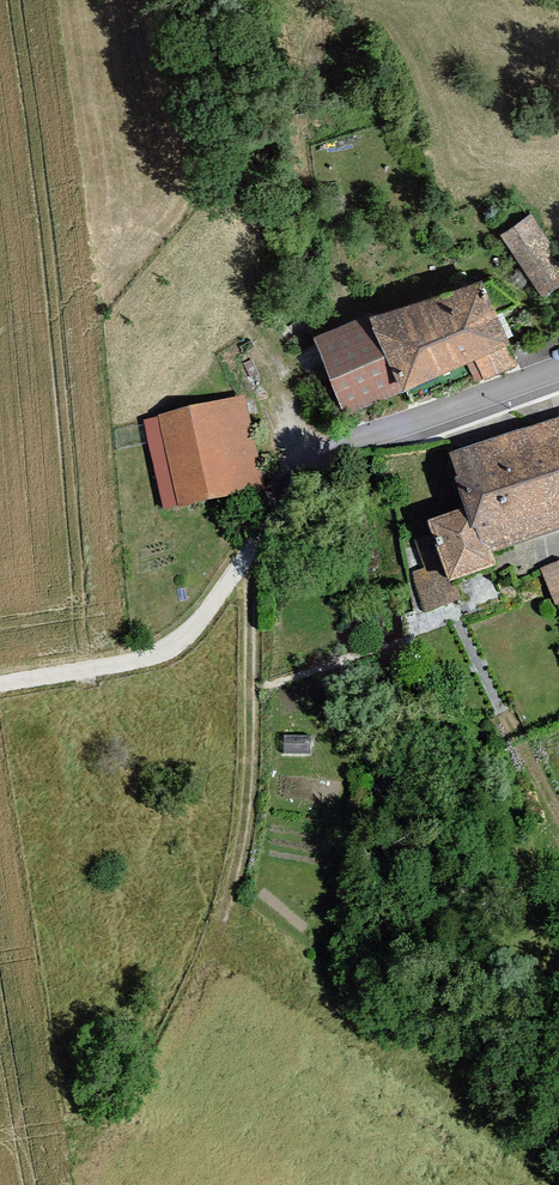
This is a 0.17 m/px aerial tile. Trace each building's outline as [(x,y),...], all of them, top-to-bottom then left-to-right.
[(548,296),(558,286),(558,260),(527,221),(503,240),(548,296)] [(488,263),(311,333),(343,414),(405,390),(402,381),(463,357),(476,390),(530,368),(488,263)] [(263,487),(242,397),(143,420),(163,510),(263,487)] [(448,454),(467,518),(430,529),(445,577),(421,584),(428,607),(455,598),(448,577),(487,565),(484,555),(558,532),(558,420),(448,454)] [(539,574),(558,615),(558,565),(539,574)]
